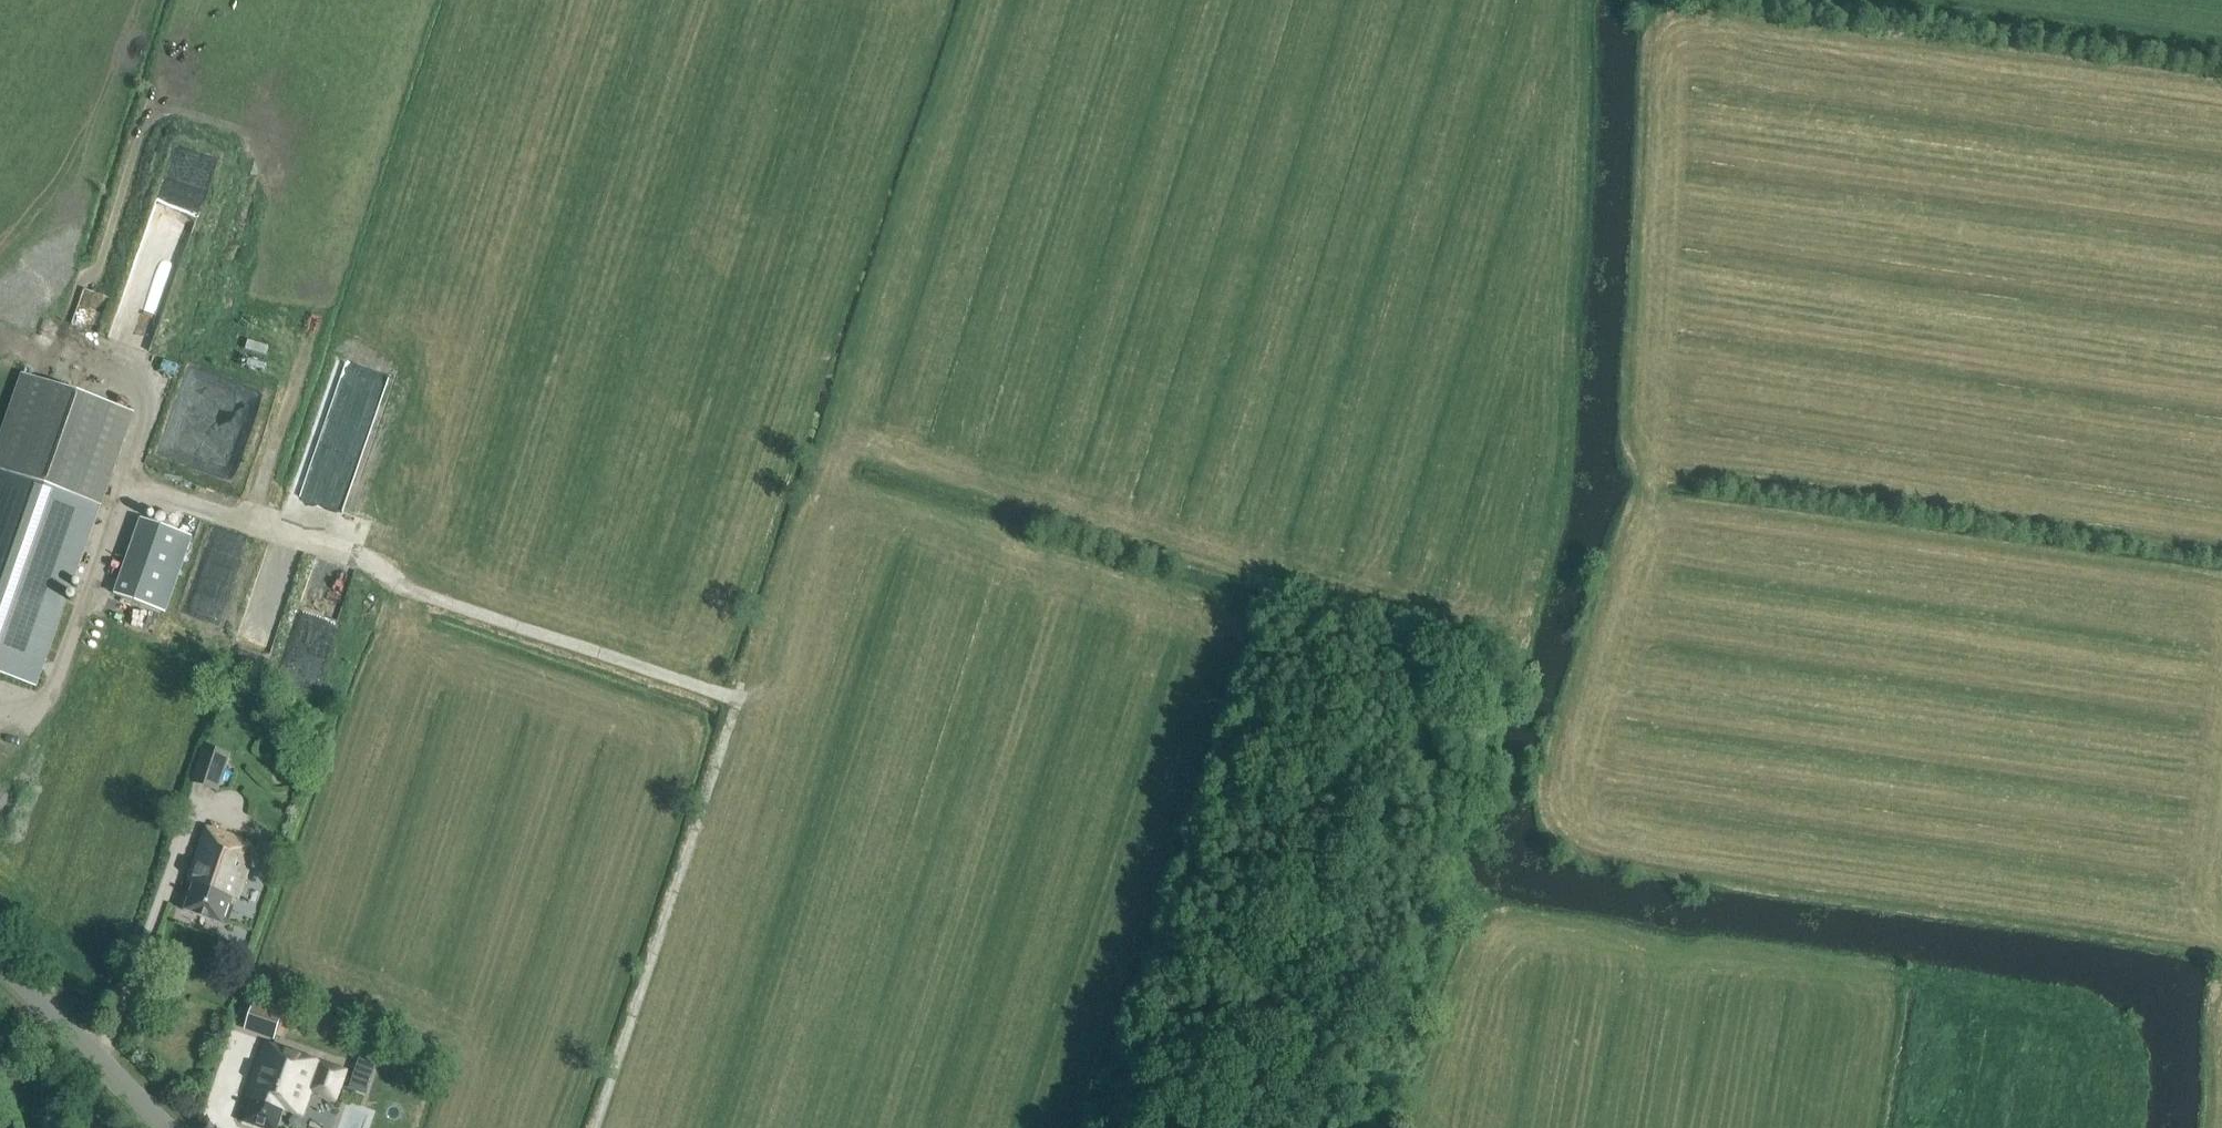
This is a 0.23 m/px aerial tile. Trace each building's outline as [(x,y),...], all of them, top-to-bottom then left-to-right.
[(100,505),(133,413),(26,375),(0,449),(0,674),(36,686),(100,505)] [(165,613),(192,538),(142,520),(115,595),(165,613)] [(218,794),(231,756),(204,747),(191,785),(218,794)] [(239,901),(256,851),(241,845),(242,841),(206,829),(187,883),(194,885),(185,912),(222,925),(232,898),(239,901)] [(282,1041),(292,1015),(284,1013),(285,1011),(256,1000),(245,1031),(274,1042),(276,1038),(282,1041)] [(266,1045),(252,1086),(257,1087),(244,1123),(258,1127),(278,1127),(285,1110),(302,1116),(307,1101),(310,1092),(335,1102),(346,1072),(266,1045)]
